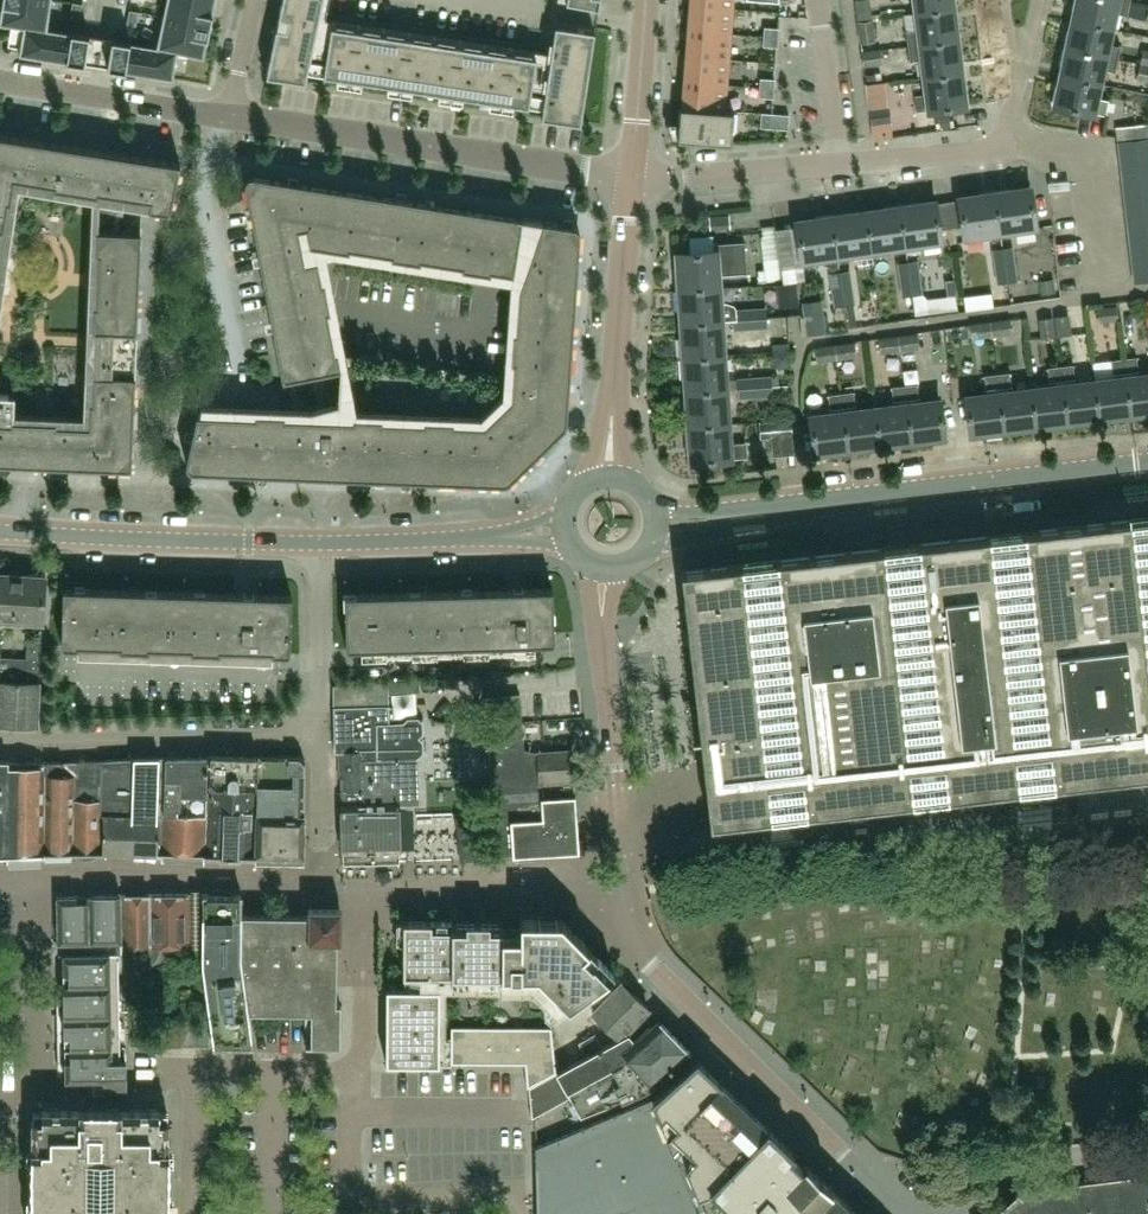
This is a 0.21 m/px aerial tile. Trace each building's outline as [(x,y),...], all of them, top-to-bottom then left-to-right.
[(45,27),(50,0),(3,0),(0,21),(0,22),(24,26),(45,29),(45,27)] [(216,0),(167,0),(164,17),(210,27),(216,0)] [(266,74),(266,75),(305,83),(323,0),(282,0),(266,74)] [(690,5),(733,9),(733,0),(691,0),(690,5)] [(872,17),(870,0),(855,0),(858,18),(872,17)] [(918,12),(952,8),(951,0),(916,0),(918,12)] [(1117,0),(1074,0),(1072,9),(1076,10),(1074,20),(1111,28),(1114,14),(1127,17),(1130,3),(1117,0)] [(71,16),(80,18),(83,4),(73,2),(71,16)] [(688,31),(731,34),(733,9),(690,5),(688,31)] [(957,40),(952,8),(918,12),(920,28),(906,30),(908,46),(957,40)] [(139,11),(130,10),(127,24),(136,25),(139,11)] [(164,17),(158,45),(157,46),(178,51),(204,56),(210,27),(164,17)] [(861,43),(875,41),(872,19),(858,21),(861,43)] [(1108,42),(1111,28),(1074,20),(1072,30),(1068,29),(1064,47),(1118,59),(1121,45),(1108,42)] [(595,30),(556,24),(541,117),(580,122),(595,30)] [(332,25),(331,25),(324,74),(529,106),(537,56),(332,25)] [(20,53),(21,54),(53,59),(58,29),(45,27),(45,29),(24,26),(20,53)] [(765,27),(764,36),(779,37),(779,28),(765,27)] [(58,29),(53,59),(85,64),(90,35),(58,29)] [(731,34),(688,31),(686,56),(729,59),(731,34)] [(779,37),(764,36),(764,46),(778,46),(779,37)] [(108,67),(141,73),(145,43),(123,40),(113,38),(108,67)] [(926,77),(961,72),(957,40),(908,46),(910,63),(924,61),(926,77)] [(158,45),(145,43),(141,73),(174,78),(178,51),(157,46),(158,45)] [(1118,59),(1064,47),(1060,65),(1064,66),(1062,76),(1099,84),(1102,70),(1115,73),(1118,59)] [(1143,47),(1140,63),(1147,65),(1147,48),(1143,47)] [(863,63),(882,61),(880,49),(862,52),(863,63)] [(729,59),(686,56),(685,81),(727,84),(729,59)] [(1140,64),(1138,75),(1147,77),(1147,65),(1140,64)] [(916,112),(930,110),(965,105),(961,72),(926,77),(928,94),(914,96),(916,112)] [(1095,99),(1099,84),(1062,76),(1060,86),(1056,85),(1052,104),(1106,115),(1109,102),(1095,99)] [(761,78),(760,87),(775,88),(775,79),(761,78)] [(685,81),(683,106),(725,110),(727,84),(685,81)] [(775,88),(760,87),(760,97),(774,98),(774,97),(775,88)] [(678,138),(732,143),(734,110),(725,110),(683,106),(681,106),(678,138)] [(790,114),(773,113),(762,113),(761,127),(789,129),(790,114)] [(3,253),(0,252),(8,201),(10,201),(14,178),(54,184),(54,187),(98,194),(98,191),(151,200),(149,209),(170,212),(180,163),(0,135),(0,273),(3,253)] [(1147,157),(1147,140),(1119,143),(1121,160),(1147,157)] [(1147,175),(1147,157),(1121,160),(1123,178),(1147,175)] [(575,226),(574,225),(254,175),(252,175),(251,175),(249,175),(248,176),(247,177),(246,178),(245,180),(245,181),(245,183),(283,379),(341,367),(338,351),(336,351),(318,259),(525,290),(516,347),(511,399),(484,425),(197,413),(186,461),(186,462),(186,464),(187,465),(188,467),(189,468),(190,469),(192,469),(193,470),(271,472),(310,474),(308,465),(329,461),(328,475),(503,482),(505,482),(506,482),(508,481),(564,426),(565,425),(566,424),(566,422),(580,232),(580,230),(579,229),(578,227),(577,227),(575,226)] [(1147,193),(1147,175),(1123,178),(1125,195),(1147,193)] [(994,191),(1000,233),(1034,228),(1034,229),(1035,228),(1029,186),(1027,186),(994,191)] [(967,238),(1000,233),(994,191),(961,196),(961,195),(960,196),(966,238),(967,238)] [(1147,210),(1147,193),(1125,195),(1127,212),(1147,210)] [(900,205),(906,247),(939,242),(940,242),(934,199),(933,200),(900,205)] [(225,204),(231,226),(245,222),(238,200),(225,204)] [(872,252),(906,247),(900,205),(866,210),(872,252)] [(838,256),(872,252),(866,210),(832,215),(838,256)] [(1147,227),(1147,210),(1127,212),(1129,230),(1147,227)] [(838,256),(832,215),(799,220),(798,219),(797,219),(803,262),(804,262),(804,261),(838,256)] [(1147,245),(1147,227),(1129,230),(1131,247),(1147,245)] [(141,231),(97,229),(96,253),(99,253),(97,305),(94,305),(92,350),(95,350),(93,402),(90,402),(89,425),(56,424),(56,421),(32,420),(32,423),(14,422),(15,394),(0,393),(0,462),(12,462),(12,453),(30,454),(30,463),(131,467),(141,231)] [(680,269),(675,269),(676,289),(717,287),(717,275),(746,273),(744,242),(714,244),(714,252),(691,254),(678,254),(679,256),(680,269)] [(1147,262),(1147,245),(1131,247),(1133,264),(1147,262)] [(994,248),(996,263),(1013,261),(1011,246),(994,248)] [(899,262),(901,277),(919,275),(916,259),(899,262)] [(1016,276),(1013,261),(996,263),(998,279),(1016,276)] [(1147,280),(1147,262),(1133,264),(1135,281),(1147,280)] [(831,272),(833,287),(851,284),(848,269),(831,272)] [(919,275),(901,277),(903,292),(921,290),(919,275)] [(853,300),(851,284),(833,287),(836,302),(853,300)] [(683,324),(720,321),(734,320),(734,329),(750,328),(749,310),(733,311),(732,308),(726,305),(719,305),(717,287),(676,289),(678,309),(682,309),(683,324)] [(807,334),(826,332),(822,302),(803,304),(807,334)] [(1100,319),(1118,317),(1117,305),(1098,307),(1100,319)] [(764,309),(749,310),(750,328),(765,327),(764,309)] [(1068,332),(1066,313),(1054,315),(1056,334),(1068,332)] [(1055,334),(1053,315),(1041,316),(1043,335),(1055,334)] [(993,333),(1012,331),(1011,319),(992,321),(993,333)] [(681,358),(722,355),(720,321),(683,324),(684,337),(679,338),(681,358)] [(973,335),(992,333),(990,321),(971,323),(973,335)] [(901,347),(920,345),(918,333),(899,335),(901,347)] [(881,350),(899,348),(898,336),(879,338),(881,350)] [(838,356),(856,354),(855,342),(836,344),(838,356)] [(817,359),(836,356),(835,344),(816,347),(817,359)] [(688,392),(724,389),(722,355),(681,358),(682,378),(687,377),(688,392)] [(1140,376),(1138,359),(1124,360),(1131,413),(1147,411),(1147,375),(1140,376)] [(1095,382),(1099,417),(1131,413),(1124,360),(1111,362),(1113,380),(1095,382)] [(1061,368),(1068,421),(1099,417),(1095,382),(1077,384),(1074,366),(1061,368)] [(1050,388),(1032,390),(1036,425),(1068,421),(1061,368),(1048,370),(1050,388)] [(1011,374),(998,376),(1004,429),(1036,425),(1032,390),(1013,392),(1011,374)] [(1004,429),(998,376),(985,378),(987,395),(968,398),(972,433),(974,433),(973,432),(1004,429)] [(769,378),(753,379),(754,396),(770,395),(769,378)] [(739,397),(754,396),(753,379),(738,380),(739,397)] [(939,401),(920,403),(918,385),(905,387),(911,440),(942,436),(942,437),(944,437),(939,401)] [(875,409),(880,444),(911,440),(905,387),(892,389),(894,406),(875,409)] [(685,426),(726,424),(724,389),(688,392),(689,406),(684,406),(685,426)] [(842,395),(848,447),(880,444),(875,409),(857,411),(855,393),(842,395)] [(848,447),(842,395),(828,396),(830,414),(811,416),(816,452),(817,452),(817,451),(848,447)] [(726,424),(685,426),(687,446),(692,446),(693,460),(692,460),(692,461),(747,457),(746,442),(728,444),(726,424)] [(681,570),(710,824),(1147,774),(1147,517),(681,570)] [(13,597),(15,573),(0,572),(0,596),(13,597)] [(13,597),(12,621),(42,623),(45,575),(15,573),(13,597)] [(272,653),(290,653),(292,595),(64,587),(62,646),(78,646),(78,644),(120,645),(120,648),(149,649),(149,646),(191,647),(191,650),(220,651),(220,648),(272,650),(272,653)] [(346,648),(478,644),(554,642),(554,631),(553,588),(549,588),(540,588),(526,589),(504,589),(345,594),(346,648)] [(12,621),(13,597),(0,596),(0,620),(12,621)] [(40,641),(27,640),(26,667),(0,666),(0,723),(37,725),(39,682),(25,682),(26,671),(38,672),(40,641)] [(516,855),(538,854),(531,750),(524,749),(521,695),(485,697),(496,856),(513,855),(516,855)] [(389,704),(334,706),(335,752),(340,751),(343,839),(343,851),(345,851),(398,850),(400,850),(399,803),(419,803),(418,757),(419,757),(419,756),(423,751),(423,741),(419,737),(423,732),(423,722),(418,718),(409,718),(404,722),(390,722),(389,704)] [(538,752),(531,750),(538,854),(579,851),(576,794),(575,794),(574,780),(573,750),(538,752)] [(259,758),(255,855),(256,855),(304,856),(306,762),(300,756),(259,755),(259,758)] [(209,780),(210,756),(164,757),(166,757),(165,785),(162,855),(204,857),(206,856),(206,854),(204,854),(205,818),(206,787),(209,780)] [(209,780),(206,787),(205,818),(204,854),(206,854),(206,856),(208,856),(208,855),(254,857),(256,857),(256,855),(255,855),(259,758),(258,758),(258,757),(234,757),(210,756),(209,780)] [(164,757),(127,757),(103,759),(101,850),(101,852),(135,854),(162,855),(165,785),(166,757),(164,757)] [(101,852),(101,850),(103,759),(75,761),(75,776),(72,853),(74,853),(74,852),(99,852),(101,852)] [(47,761),(0,761),(0,856),(8,855),(43,854),(42,850),(43,850),(43,843),(46,843),(47,761)] [(47,761),(46,843),(43,843),(43,850),(42,850),(43,854),(72,853),(75,776),(75,761),(64,761),(47,761)] [(63,952),(118,951),(121,951),(121,894),(57,895),(58,942),(63,942),(63,952)] [(194,896),(189,895),(189,894),(124,895),(124,947),(122,947),(127,995),(142,995),(142,968),(144,968),(147,967),(149,966),(151,965),(154,963),(155,961),(157,959),(158,957),(159,955),(160,952),(160,950),(161,947),(201,947),(202,897),(194,896)] [(202,895),(202,897),(201,947),(202,963),(213,1044),(213,1046),(252,1046),(253,1046),(253,1045),(248,1012),(245,963),(242,915),(242,900),(242,895),(239,895),(239,894),(205,894),(205,895),(203,894),(203,895),(202,895)] [(303,915),(242,915),(245,963),(248,1012),(312,1012),(311,1044),(306,1043),(306,1045),(340,1046),(341,1003),(339,1003),(339,1004),(336,1004),(336,964),(337,940),(341,940),(341,926),(341,907),(303,907),(303,915)] [(404,974),(538,975),(569,1006),(615,972),(562,919),(521,918),(521,928),(504,928),(504,921),(405,920),(404,974)] [(126,1091),(126,1045),(119,1045),(118,951),(63,952),(64,994),(56,994),(57,1069),(65,1069),(65,1078),(92,1077),(93,1092),(126,1091)] [(441,987),(387,986),(387,1062),(440,1062),(441,987)] [(619,1038),(626,1032),(648,1008),(625,986),(618,986),(593,1013),(619,1038)] [(626,1032),(619,1038),(602,1048),(595,1035),(580,1044),(587,1056),(528,1088),(531,1117),(570,1096),(582,1117),(648,1087),(689,1050),(686,1048),(659,1018),(634,1040),(626,1032)] [(152,1020),(152,1046),(170,1046),(170,1045),(170,1020),(152,1020)] [(170,1020),(170,1045),(170,1046),(183,1046),(183,1020),(170,1020)] [(196,1046),(196,1020),(183,1020),(183,1046),(196,1046)] [(209,1020),(196,1020),(196,1046),(209,1046),(209,1020)] [(552,1027),(451,1026),(451,1062),(526,1063),(528,1087),(557,1071),(552,1027)] [(805,1161),(802,1165),(790,1154),(794,1150),(697,1057),(651,1099),(650,1097),(649,1098),(650,1099),(691,1197),(711,1187),(735,1211),(736,1211),(739,1213),(860,1213),(805,1161)] [(344,1107),(344,1095),(325,1096),(325,1108),(344,1107)] [(536,1161),(536,1166),(537,1213),(698,1213),(691,1197),(650,1099),(534,1148),(536,1161)] [(133,1108),(57,1108),(42,1107),(42,1111),(35,1111),(35,1118),(31,1118),(31,1213),(169,1213),(169,1119),(166,1119),(166,1112),(159,1112),(159,1108),(133,1108)] [(1024,1189),(996,1213),(1147,1213),(1147,1174),(1024,1189)]
